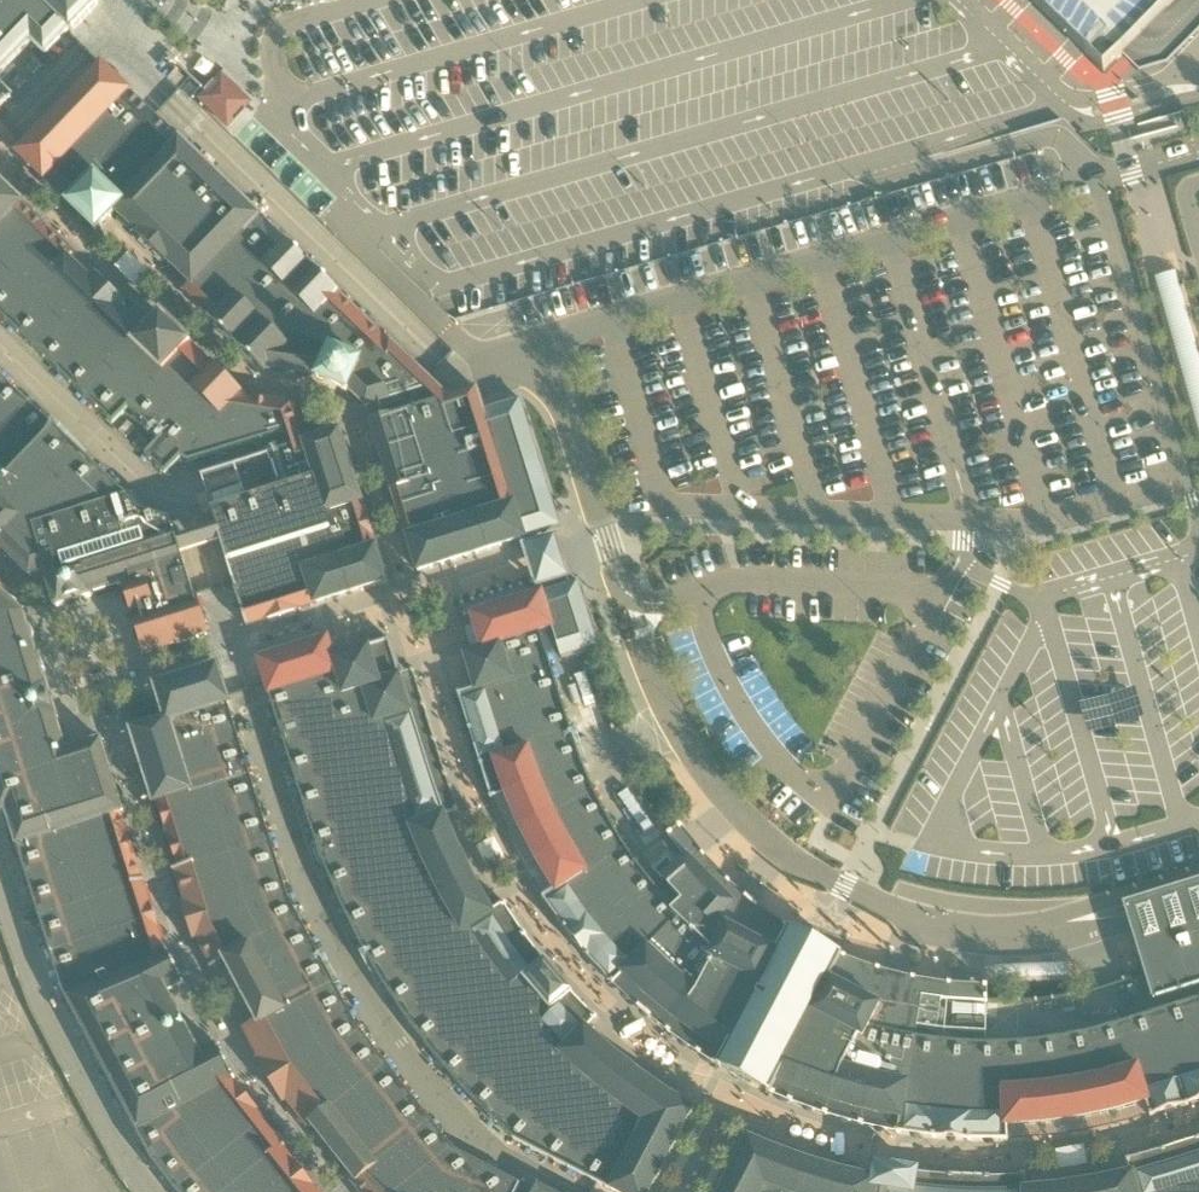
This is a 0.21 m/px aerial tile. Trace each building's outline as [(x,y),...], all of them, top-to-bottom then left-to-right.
[(32,42),(46,56),(58,43),(66,34),(67,34),(67,33),(70,31),(72,33),(101,3),(98,0),(0,0),(0,75),(32,42)] [(1032,2),(1033,3),(1031,5),(1067,39),(1068,37),(1070,39),(1085,53),(1086,54),(1084,56),(1105,76),(1118,63),(1116,61),(1122,54),(1142,34),(1174,0),(1030,0),(1032,2)] [(25,144),(16,154),(32,170),(40,178),(45,182),(46,181),(49,185),(65,200),(68,204),(72,208),(80,216),(85,220),(93,228),(97,232),(116,213),(120,217),(134,231),(139,235),(138,236),(142,239),(150,247),(155,252),(164,260),(167,264),(168,263),(172,267),(187,281),(191,285),(184,292),(210,318),(216,324),(232,339),(234,341),(244,350),(259,365),(265,371),(267,369),(272,370),(290,373),(296,374),(314,377),(319,378),(318,379),(348,393),(349,391),(351,393),(364,405),(366,407),(374,405),(379,403),(423,389),(435,385),(428,379),(391,343),(362,315),(340,293),(310,264),(285,240),(260,216),(234,191),(206,164),(170,129),(156,115),(156,116),(155,115),(128,88),(103,64),(101,66),(25,144)] [(207,91),(200,98),(227,125),(243,109),(249,103),(221,76),(207,91)] [(5,106),(12,98),(0,86),(0,111),(5,106)] [(8,325),(32,348),(59,375),(83,398),(112,425),(127,409),(153,434),(159,439),(143,456),(164,476),(181,458),(187,464),(254,443),(285,433),(298,429),(291,405),(240,396),(242,395),(215,369),(189,344),(161,317),(145,334),(120,311),(125,306),(98,279),(93,284),(69,261),(74,256),(44,227),(17,202),(0,185),(0,318),(8,325)] [(56,608),(94,596),(94,594),(124,585),(132,613),(134,617),(146,655),(197,639),(209,635),(196,597),(171,520),(144,513),(108,479),(3,378),(0,375),(0,548),(7,555),(29,576),(43,572),(56,608)] [(442,565),(456,560),(525,538),(527,538),(526,536),(558,526),(559,528),(562,527),(561,524),(559,525),(552,503),(554,502),(553,501),(553,499),(551,500),(544,477),(546,477),(545,474),(543,475),(536,452),(538,452),(537,449),(535,450),(528,427),(530,427),(529,424),(527,425),(521,402),(522,402),(521,399),(519,400),(519,402),(487,412),(487,410),(484,411),(477,389),(457,395),(448,397),(436,401),(408,411),(383,418),(379,420),(371,422),(374,431),(382,458),(394,494),(406,534),(407,538),(408,538),(419,572),(442,565)] [(214,510),(211,510),(218,531),(230,568),(232,576),(234,583),(235,584),(237,591),(236,591),(247,627),(249,626),(249,625),(266,620),(267,622),(270,620),(280,617),(285,616),(295,613),(299,612),(298,610),(318,604),(327,601),(329,600),(338,597),(341,596),(350,594),(353,593),(362,590),(364,589),(373,586),(375,586),(384,583),(387,582),(376,548),(377,547),(374,536),(367,515),(364,504),(359,490),(356,479),(349,456),(345,445),(341,431),(305,443),(301,444),(293,447),(290,448),(251,460),(252,461),(262,494),(214,510)] [(7,813),(17,846),(28,880),(37,912),(49,947),(61,988),(63,994),(83,1031),(117,1096),(137,1133),(151,1160),(167,1179),(177,1191),(316,1191),(302,1174),(282,1149),(286,1147),(284,1145),(284,1146),(256,1110),(233,1081),(236,1079),(218,1045),(200,1054),(168,992),(185,983),(167,949),(163,950),(161,943),(152,914),(142,883),(144,882),(143,880),(142,881),(132,849),(121,815),(125,813),(102,740),(67,751),(58,721),(60,720),(48,681),(46,682),(41,666),(34,644),(25,616),(0,592),(0,815),(7,813)] [(681,826),(669,835),(695,868),(673,891),(691,911),(684,917),(675,909),(660,892),(642,870),(625,846),(610,820),(596,793),(584,765),(573,733),(565,709),(551,665),(541,632),(554,628),(543,594),(472,616),(483,649),(466,655),(477,689),(459,695),(473,738),(482,766),(495,761),(507,795),(521,828),(538,860),(556,891),(544,899),(565,929),(588,957),(613,984),(614,985),(616,983),(615,983),(624,974),(650,999),(679,1022),(711,1044),(748,973),(776,919),(757,905),(730,882),(705,856),(681,826)] [(693,1110),(669,1095),(663,1091),(642,1076),(614,1053),(587,1029),(559,1000),(545,984),(535,972),(512,942),(492,911),(484,897),(476,882),(469,870),(459,850),(454,836),(446,817),(438,796),(433,782),(431,773),(422,747),(410,706),(400,674),(389,641),(335,658),(329,638),(259,660),(266,684),(274,710),(286,746),(291,764),(300,791),(302,798),(308,816),(313,833),(316,841),(331,881),(350,922),(369,958),(373,966),(395,1002),(424,1041),(446,1069),(450,1074),(465,1090),(478,1104),(496,1122),(514,1139),(531,1148),(570,1169),(597,1183),(606,1188),(615,1191),(650,1191),(693,1110)] [(520,1184),(506,1176),(499,1173),(474,1159),(467,1156),(454,1149),(446,1138),(441,1132),(430,1119),(423,1110),(419,1104),(410,1093),(401,1081),(396,1076),(389,1067),(379,1053),(374,1047),(367,1038),(358,1026),(357,1025),(353,1018),(349,1010),(345,1003),(342,997),(335,983),(328,971),(325,965),(311,939),(308,933),(304,925),(301,920),(298,914),(295,908),(290,898),(286,888),(284,881),(282,873),(278,862),(276,855),(271,839),(267,827),(265,820),(259,800),(257,793),(255,786),(246,758),(244,751),(243,748),(235,724),(233,717),(229,705),(230,704),(227,695),(218,666),(211,668),(190,675),(155,686),(158,693),(164,713),(166,720),(132,731),(134,737),(137,748),(145,774),(148,782),(152,795),(154,803),(157,802),(160,809),(162,817),(166,830),(169,840),(172,850),(174,854),(177,865),(178,868),(175,870),(178,878),(184,898),(186,904),(184,905),(185,910),(188,920),(195,940),(198,939),(200,944),(210,963),(212,967),(213,969),(226,962),(228,966),(233,976),(235,979),(240,989),(244,996),(249,1006),(251,1009),(256,1019),(258,1023),(245,1029),(249,1036),(259,1055),(262,1061),(259,1063),(268,1078),(274,1087),(284,1102),(287,1100),(292,1106),(305,1122),(309,1128),(313,1126),(319,1134),(325,1143),(333,1153),(341,1163),(348,1171),(355,1180),(352,1182),(360,1191),(516,1191),(520,1184)] [(1141,948),(1198,929),(1198,882),(1127,905),(1141,948)] [(715,1061),(714,1063),(716,1064),(718,1065),(717,1066),(720,1068),(721,1066),(737,1075),(753,1083),(768,1091),(768,1092),(770,1094),(771,1093),(773,1094),(775,1095),(776,1093),(775,1093),(845,959),(846,959),(847,958),(842,956),(843,955),(840,954),(839,955),(823,947),(808,939),(792,930),(793,929),(790,928),(789,928),(788,928),(785,926),(784,927),(785,928),(716,1062),(715,1061)] [(1141,948),(1150,976),(1157,998),(1198,985),(1198,929),(1141,948)] [(1172,1008),(1126,1022),(1094,1031),(1064,1038),(1034,1042),(1003,1044),(974,1043),(944,1041),(916,1037),(917,1028),(936,1031),(942,1000),(988,1002),(988,986),(950,984),(914,978),(903,975),(879,969),(858,961),(827,1019),(792,1087),(830,1101),(865,1111),(900,1118),(898,1130),(897,1130),(896,1132),(898,1133),(934,1138),(970,1140),(1007,1140),(1007,1126),(1042,1123),(1078,1119),(1113,1111),(1147,1101),(1152,1115),(1197,1101),(1198,1101),(1198,999),(1172,1008)] [(986,1033),(987,1019),(958,1017),(957,1031),(986,1033)] [(1178,1160),(1166,1164),(1133,1174),(1133,1173),(1131,1174),(1130,1174),(1098,1181),(1095,1182),(1062,1187),(1059,1187),(1027,1190),(1026,1190),(1024,1190),(1012,1190),(1001,1191),(988,1191),(980,1191),(964,1190),(951,1190),(927,1187),(914,1186),(915,1175),(917,1175),(918,1172),(916,1171),(912,1171),(883,1166),(878,1165),(877,1169),(876,1180),(843,1172),(840,1171),(808,1162),(806,1161),(775,1150),(772,1149),(751,1140),(748,1139),(747,1142),(738,1159),(732,1171),(731,1172),(721,1191),(1198,1191),(1198,1154),(1178,1160)]
